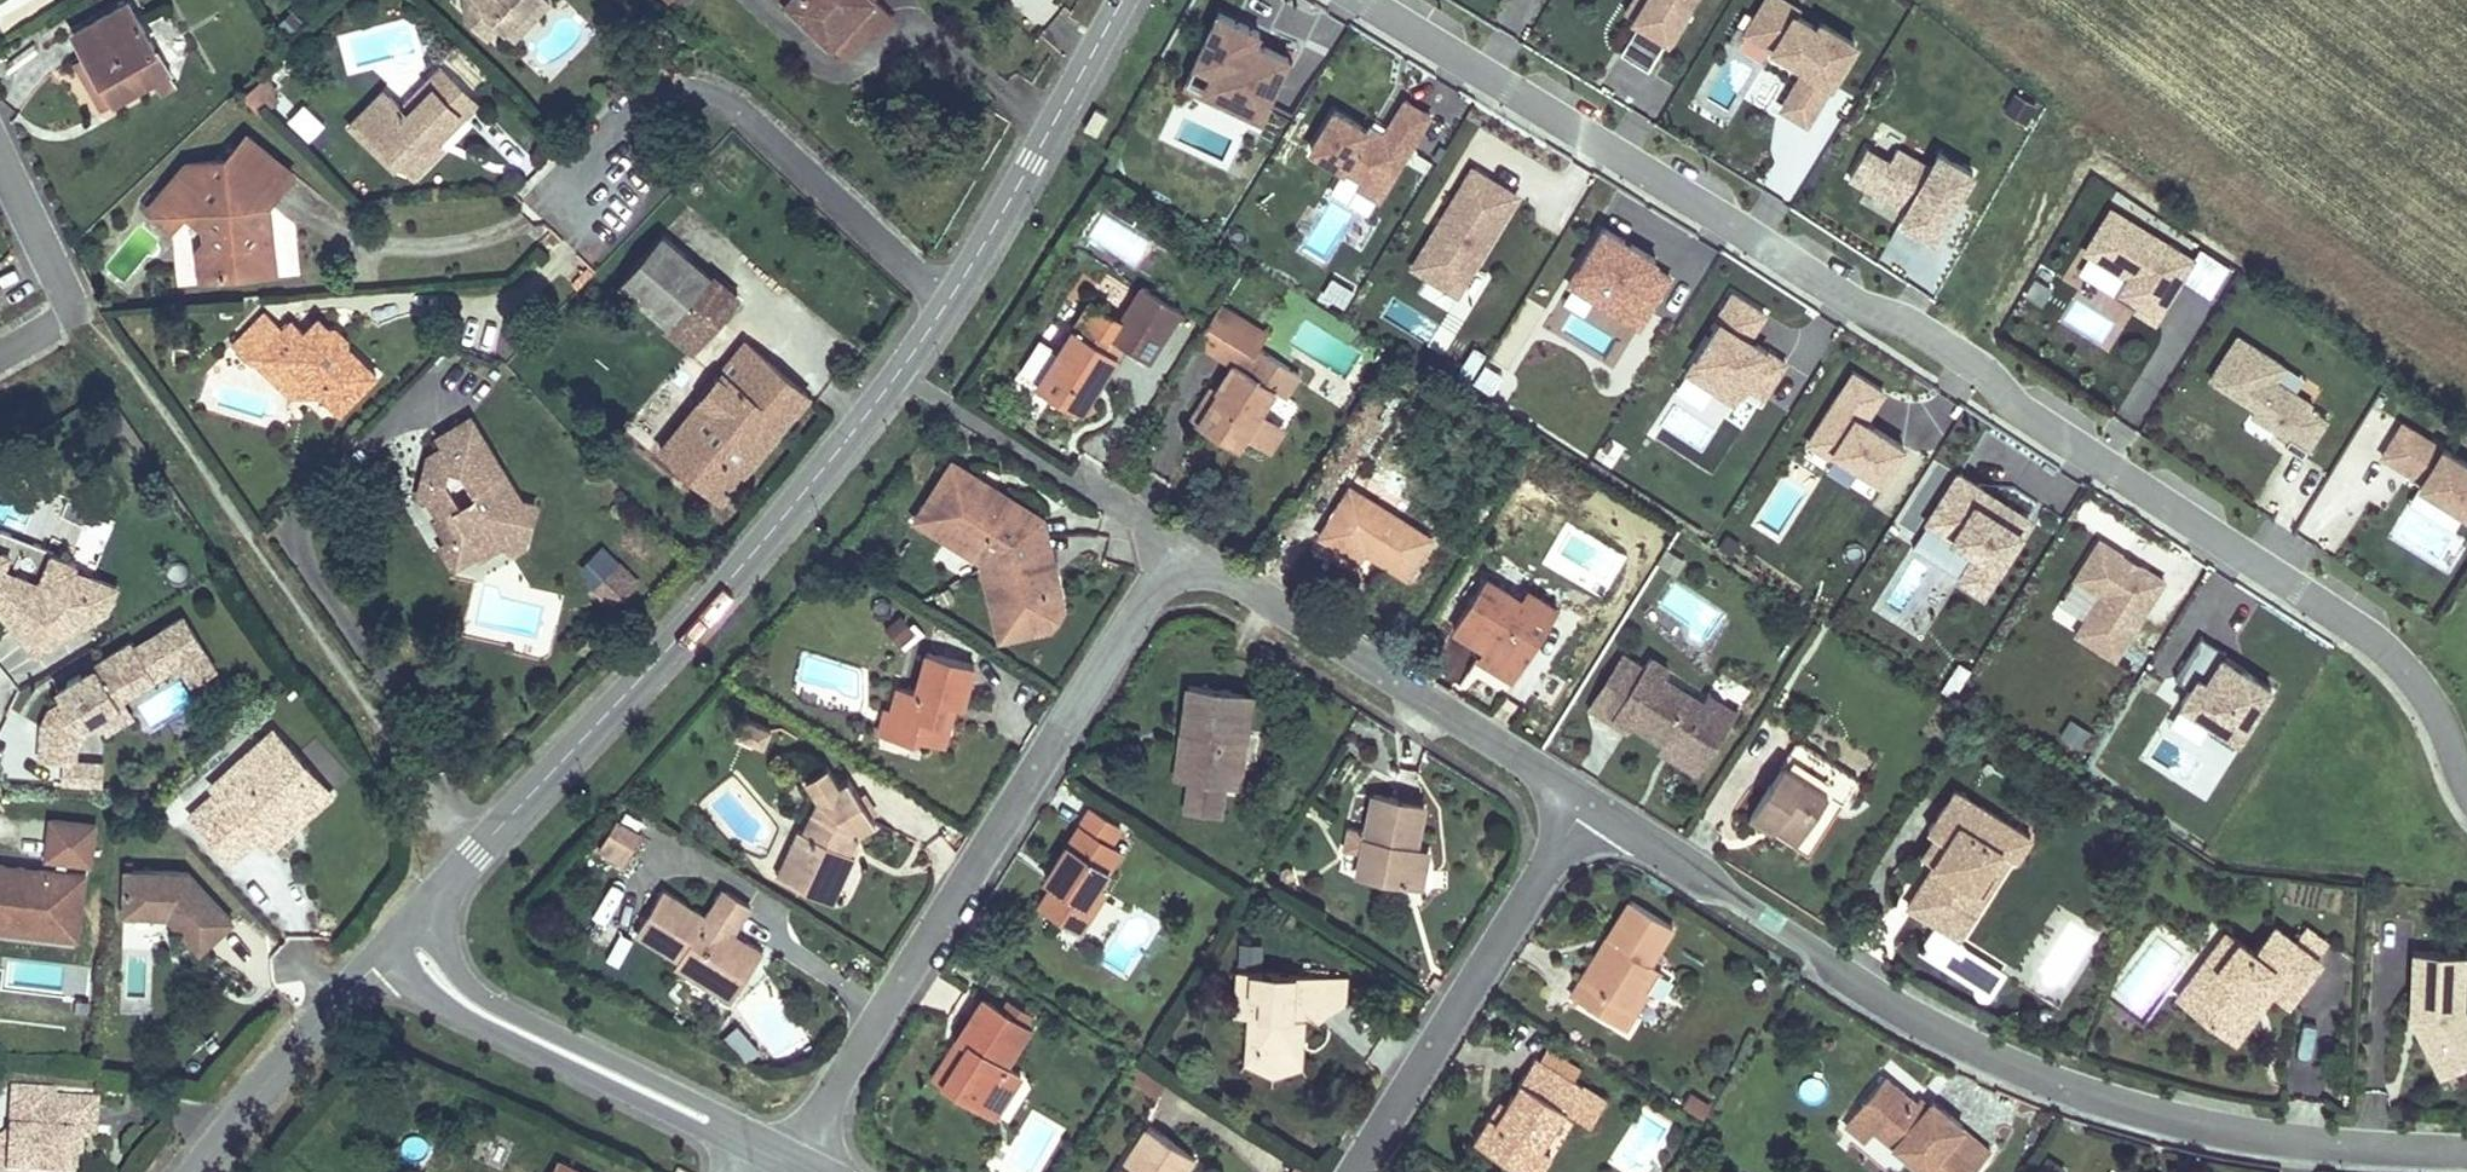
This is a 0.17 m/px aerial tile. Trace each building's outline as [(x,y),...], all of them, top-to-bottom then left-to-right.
[(473,0),(462,0),(464,16),(476,4),(473,0)] [(476,4),(464,16),(485,36),(497,24),(503,29),(525,6),(530,11),(541,0),(473,0),(476,4)] [(525,6),(503,29),(513,38),(549,0),(541,0),(530,11),(525,6)] [(822,36),(842,16),(837,11),(845,2),(871,26),(874,30),(883,30),(892,21),(891,13),(878,0),(784,0),(822,36)] [(1624,11),(1638,20),(1618,51),(1648,70),(1668,38),(1671,40),(1686,17),(1683,15),(1692,0),(1631,0),(1624,11)] [(1785,0),(1766,0),(1748,31),(1775,47),(1770,54),(1793,68),(1797,61),(1807,67),(1783,107),(1806,121),(1854,42),(1821,22),(1817,27),(1796,14),(1799,9),(1785,0)] [(128,1),(73,32),(89,60),(113,102),(153,80),(160,92),(175,83),(128,1)] [(843,56),(871,26),(845,2),(837,11),(842,16),(822,36),(843,56)] [(304,24),(291,11),(278,24),(291,36),(304,24)] [(1269,41),(1224,21),(1194,89),(1270,122),(1295,65),(1265,51),(1269,41)] [(29,37),(0,57),(15,78),(44,58),(29,37)] [(103,108),(113,102),(89,60),(79,66),(103,108)] [(476,102),(440,67),(424,83),(431,89),(407,114),(401,108),(389,97),(362,126),(382,145),(415,176),(442,147),(437,142),(434,139),(440,133),(443,136),(476,102)] [(264,75),(242,96),(259,113),(276,97),(266,87),(271,83),(264,75)] [(401,108),(407,114),(431,89),(424,83),(401,108)] [(362,126),(389,97),(383,91),(349,126),(376,152),(382,145),(362,126)] [(1428,116),(1400,99),(1379,133),(1367,126),(1365,130),(1333,110),(1309,150),(1360,180),(1356,187),(1377,200),(1428,116)] [(325,123),(304,103),(287,120),(309,141),(325,123)] [(443,136),(440,133),(434,139),(437,142),(443,136)] [(293,172),(247,134),(226,159),(186,163),(158,197),(151,192),(143,201),(150,207),(149,209),(172,228),(186,211),(203,209),(207,249),(199,249),(202,279),(275,272),(272,241),(265,242),(263,225),(271,224),(268,202),(293,172)] [(1933,148),(1925,161),(1894,143),(1886,157),(1864,144),(1843,179),(1864,191),(1858,201),(1930,243),(1972,170),(1933,148)] [(1512,194),(1471,169),(1451,201),(1454,203),(1418,257),(1460,282),(1503,215),(1501,214),(1512,194)] [(1322,261),(1352,215),(1332,202),(1301,248),(1322,261)] [(2189,261),(2110,212),(2086,252),(2125,276),(2113,296),(2153,320),(2189,261)] [(271,224),(263,225),(265,242),(272,241),(271,224)] [(1655,260),(1602,228),(1567,285),(1596,302),(1606,287),(1647,312),(1668,277),(1650,267),(1655,260)] [(661,232),(619,282),(667,323),(663,327),(687,347),(694,338),(697,341),(736,295),(661,232)] [(2203,251),(2195,265),(2218,278),(2226,264),(2203,251)] [(1331,275),(1319,298),(1344,311),(1356,287),(1331,275)] [(2042,303),(2050,285),(2030,277),(2023,296),(2042,303)] [(1092,298),(1037,383),(1081,411),(1124,344),(1149,360),(1182,309),(1144,284),(1122,317),(1092,298)] [(1647,312),(1606,287),(1596,302),(1638,328),(1647,312)] [(1762,314),(1730,294),(1714,320),(1718,322),(1685,374),(1711,391),(1720,378),(1740,391),(1743,386),(1761,397),(1783,363),(1746,339),(1762,314)] [(1266,333),(1220,304),(1215,312),(1261,341),(1266,333)] [(264,312),(235,343),(258,364),(270,351),(282,363),(289,356),(308,375),(308,381),(322,394),(341,412),(377,374),(318,317),(304,332),(292,320),(283,330),(264,312)] [(1261,341),(1215,312),(1198,340),(1233,362),(1243,369),(1258,346),(1261,341)] [(2277,375),(2286,361),(2239,331),(2208,379),(2253,409),(2249,414),(2287,439),(2282,446),(2300,457),(2328,414),(2311,404),(2314,400),(2277,375)] [(694,338),(687,347),(690,349),(697,341),(694,338)] [(722,498),(809,393),(747,341),(723,369),(725,371),(662,448),(722,498)] [(1233,362),(1216,389),(1219,391),(1198,423),(1237,447),(1245,434),(1260,411),(1274,389),(1284,395),(1299,372),(1258,346),(1243,369),(1233,362)] [(270,351),(258,364),(290,394),(322,394),(308,381),(308,375),(289,356),(282,363),(270,351)] [(1881,391),(1851,372),(1806,444),(1828,458),(1831,452),(1878,482),(1901,446),(1862,421),(1881,391)] [(1740,391),(1720,378),(1711,391),(1732,404),(1740,391)] [(1198,423),(1219,391),(1216,389),(1211,386),(1191,418),(1198,423)] [(1260,411),(1245,434),(1269,449),(1283,426),(1260,411)] [(509,498),(512,486),(500,483),(503,471),(469,416),(438,435),(444,446),(428,456),(418,496),(430,499),(441,518),(445,515),(452,526),(449,539),(447,540),(440,544),(454,568),(481,552),(477,546),(498,533),(505,545),(509,551),(517,553),(525,547),(536,504),(521,501),(509,498)] [(2401,423),(2380,456),(2420,481),(2418,485),(2463,513),(2465,510),(2466,511),(2466,464),(2401,423)] [(1049,572),(1044,550),(1039,551),(1031,517),(988,489),(986,493),(974,485),(980,476),(954,459),(916,517),(971,552),(983,549),(990,538),(998,543),(1001,560),(984,564),(996,621),(1013,618),(1017,635),(1051,627),(1063,610),(1058,587),(1044,590),(1041,574),(1049,572)] [(2048,517),(1967,466),(1936,516),(1985,546),(1962,582),(1995,602),(2048,517)] [(512,486),(503,471),(500,483),(512,486)] [(980,476),(974,485),(986,493),(988,489),(1031,517),(1039,551),(1044,550),(1049,572),(1041,574),(1044,590),(1058,587),(1043,517),(980,476)] [(512,486),(509,498),(521,501),(512,486)] [(1407,577),(1432,538),(1350,486),(1319,534),(1359,559),(1365,550),(1407,577)] [(61,521),(75,527),(79,519),(65,513),(70,499),(57,494),(48,515),(61,521)] [(116,587),(84,574),(88,564),(95,566),(115,518),(70,499),(65,513),(79,519),(75,527),(61,521),(53,540),(74,549),(69,563),(52,556),(40,583),(5,568),(10,555),(0,551),(0,610),(36,654),(107,611),(116,587)] [(452,526),(445,515),(441,518),(435,521),(447,540),(449,539),(452,526)] [(505,545),(498,533),(477,546),(481,552),(484,557),(505,545)] [(52,556),(8,537),(0,540),(0,551),(10,555),(5,568),(40,583),(52,556)] [(983,549),(971,552),(983,559),(984,564),(1001,560),(998,543),(990,538),(983,549)] [(2121,555),(2097,540),(2075,576),(2101,593),(2075,634),(2113,658),(2162,580),(2139,566),(2131,568),(2124,563),(2121,555)] [(1668,550),(1660,563),(1674,571),(1682,559),(1668,550)] [(2139,566),(2121,555),(2124,563),(2131,568),(2139,566)] [(599,585),(617,603),(635,585),(617,567),(599,585)] [(1520,600),(1485,577),(1454,626),(1485,646),(1493,651),(1487,662),(1514,679),(1551,619),(1520,600)] [(1520,600),(1551,619),(1557,610),(1526,590),(1520,600)] [(901,615),(887,627),(902,644),(915,632),(901,615)] [(41,726),(39,762),(63,763),(61,783),(76,784),(77,763),(79,736),(102,723),(126,708),(119,696),(150,676),(152,679),(169,668),(167,666),(178,659),(192,681),(214,668),(181,616),(160,629),(162,633),(135,650),(130,642),(92,666),(94,669),(98,674),(90,679),(86,674),(81,678),(79,674),(66,682),(68,686),(56,693),(62,702),(48,710),(41,726)] [(1013,618),(996,621),(1000,639),(1017,635),(1013,618)] [(1479,656),(1487,662),(1493,651),(1485,646),(1479,656)] [(974,663),(926,650),(915,689),(897,684),(891,709),(899,711),(892,736),(912,742),(920,738),(943,745),(949,722),(942,710),(945,701),(954,703),(962,705),(974,663)] [(1614,714),(1644,666),(1624,653),(1590,706),(1629,730),(1632,726),(1614,714)] [(2243,682),(2199,656),(2175,698),(2188,705),(2180,719),(2208,735),(2201,747),(2230,763),(2267,702),(2240,686),(2243,682)] [(1644,666),(1614,714),(1632,726),(1635,722),(1663,739),(1703,765),(1731,720),(1702,702),(1664,678),(1669,669),(1650,657),(1644,666)] [(90,679),(98,674),(94,669),(86,674),(90,679)] [(1252,693),(1189,684),(1183,728),(1194,729),(1185,808),(1221,813),(1225,783),(1239,785),(1252,693)] [(1702,702),(1731,720),(1738,710),(1709,691),(1702,702)] [(954,703),(945,701),(942,710),(949,722),(954,703)] [(877,732),(892,736),(899,711),(891,709),(884,707),(877,732)] [(126,708),(102,723),(109,735),(133,719),(126,708)] [(2078,749),(2088,730),(2068,720),(2058,739),(2078,749)] [(273,728),(212,784),(217,789),(190,815),(231,859),(258,834),(270,848),(291,829),(275,811),(299,788),(295,783),(310,769),(273,728)] [(1698,772),(1703,765),(1663,739),(1658,747),(1698,772)] [(1798,841),(1827,793),(1842,803),(1857,780),(1796,742),(1752,812),(1775,827),(1798,841)] [(77,763),(76,784),(100,786),(102,765),(77,763)] [(788,851),(799,856),(788,881),(813,892),(819,879),(839,888),(854,853),(850,851),(859,831),(874,820),(847,778),(838,783),(826,764),(804,778),(817,798),(803,830),(798,828),(788,851)] [(331,791),(310,769),(295,783),(299,788),(275,811),(291,829),(331,791)] [(2016,860),(2031,837),(1956,789),(1929,831),(1941,838),(1947,842),(1934,863),(1907,905),(1936,923),(1939,925),(1953,902),(1962,908),(2000,850),(2010,856),(2016,860)] [(1363,852),(1359,875),(1422,886),(1428,849),(1415,847),(1423,803),(1373,794),(1367,830),(1349,827),(1345,848),(1363,852)] [(1120,827),(1090,808),(1056,862),(1064,867),(1053,883),(1040,905),(1080,931),(1105,891),(1097,886),(1120,850),(1110,844),(1120,827)] [(1775,827),(1752,812),(1748,818),(1771,832),(1775,827)] [(94,824),(51,819),(46,858),(90,864),(94,824)] [(605,842),(625,855),(638,834),(618,821),(605,842)] [(413,827),(407,828),(410,839),(416,837),(413,827)] [(1927,859),(1934,863),(1947,842),(1941,838),(1927,859)] [(625,855),(605,842),(600,849),(620,863),(625,855)] [(1953,902),(1939,925),(1958,938),(2010,856),(2000,850),(1962,908),(1953,902)] [(799,856),(788,851),(777,876),(788,881),(799,856)] [(1046,878),(1053,883),(1064,867),(1056,862),(1046,878)] [(0,865),(0,924),(78,933),(85,875),(0,865)] [(232,919),(186,871),(124,869),(123,914),(158,915),(158,909),(171,909),(171,920),(199,950),(232,919)] [(833,901),(839,888),(819,879),(813,892),(833,901)] [(727,943),(734,932),(709,915),(665,888),(636,933),(679,960),(683,953),(691,958),(683,971),(702,983),(707,975),(730,990),(750,957),(727,943)] [(725,889),(709,915),(734,932),(751,905),(725,889)] [(1582,978),(1571,996),(1625,1028),(1635,1011),(1629,1007),(1655,965),(1650,962),(1673,924),(1630,899),(1607,936),(1615,941),(1589,983),(1582,978)] [(158,909),(158,915),(167,915),(171,920),(171,909),(158,909)] [(1958,938),(1939,925),(1936,923),(1919,950),(1951,971),(1965,948),(1958,938)] [(0,924),(0,933),(76,942),(78,933),(0,924)] [(2256,952),(2241,941),(2191,1006),(2225,1031),(2263,981),(2274,989),(2290,1000),(2321,960),(2316,956),(2298,942),(2276,926),(2256,952)] [(2298,942),(2316,956),(2327,941),(2309,927),(2298,942)] [(763,949),(734,932),(727,943),(750,957),(730,990),(707,975),(702,983),(730,1001),(763,949)] [(2179,997),(2191,1006),(2241,941),(2229,932),(2179,997)] [(1582,978),(1589,983),(1615,941),(1607,936),(1582,978)] [(1240,945),(1239,963),(1260,964),(1261,946),(1240,945)] [(2414,952),(2411,1019),(2420,1020),(2420,1037),(2441,1078),(2466,1064),(2466,1041),(2463,1034),(2466,1032),(2466,1015),(2463,1007),(2465,954),(2414,952)] [(691,958),(683,953),(679,960),(675,966),(683,971),(691,958)] [(1661,969),(1655,965),(1629,1007),(1635,1011),(1661,969)] [(1347,976),(1238,969),(1235,1013),(1250,1014),(1248,1039),(1257,1040),(1256,1056),(1274,1064),(1293,1057),(1294,1041),(1302,1041),(1304,1015),(1292,1014),(1294,996),(1305,1006),(1317,1017),(1336,996),(1345,1004),(1347,976)] [(2263,981),(2225,1031),(2236,1039),(2274,989),(2263,981)] [(1304,1015),(1305,1006),(1294,996),(1292,1014),(1304,1015)] [(1317,1017),(1345,1004),(1336,996),(1317,1017)] [(963,1053),(944,1083),(987,1111),(998,1093),(1006,1098),(1021,1075),(1005,1065),(1030,1028),(1027,1026),(1001,1009),(984,998),(959,1037),(974,1047),(968,1056),(963,1053)] [(1001,1009),(1027,1026),(1033,1015),(1008,999),(1001,1009)] [(2420,1020),(2411,1019),(2420,1037),(2420,1020)] [(968,1056),(974,1047),(959,1037),(953,1046),(934,1076),(944,1083),(963,1053),(968,1056)] [(1257,1040),(1248,1039),(1247,1061),(1274,1073),(1301,1062),(1302,1041),(1294,1041),(1293,1057),(1274,1064),(1256,1056),(1257,1040)] [(1543,1059),(1573,1078),(1580,1066),(1550,1047),(1543,1059)] [(1537,1055),(1507,1102),(1496,1118),(1490,1114),(1474,1139),(1527,1171),(1540,1171),(1551,1155),(1542,1149),(1568,1108),(1583,1084),(1573,1078),(1543,1059),(1537,1055)] [(1164,1078),(1138,1061),(1127,1079),(1153,1095),(1164,1078)] [(1925,1171),(1959,1171),(1939,1155),(1962,1128),(1963,1126),(1931,1100),(1928,1104),(1925,1108),(1916,1101),(1885,1075),(1854,1112),(1873,1128),(1925,1171)] [(1583,1084),(1568,1108),(1590,1123),(1606,1099),(1583,1084)] [(72,1137),(82,1138),(88,1138),(90,1101),(53,1099),(39,1098),(40,1092),(9,1090),(7,1132),(0,1139),(0,1171),(70,1171),(72,1137)] [(998,1093),(987,1111),(995,1116),(1006,1098),(998,1093)] [(1684,1104),(1703,1117),(1710,1107),(1690,1094),(1684,1104)] [(1920,1097),(1916,1101),(1925,1108),(1928,1104),(1920,1097)] [(1496,1118),(1507,1102),(1500,1098),(1490,1114),(1496,1118)] [(90,1101),(88,1138),(94,1138),(96,1102),(90,1101)] [(1873,1128),(1854,1112),(1845,1124),(1864,1139),(1873,1128)] [(1118,1171),(1183,1171),(1194,1155),(1147,1126),(1118,1171)] [(1962,1128),(1939,1155),(1959,1171),(1973,1171),(1990,1152),(1962,1128)] [(70,1171),(80,1171),(82,1138),(72,1137),(70,1171)] [(2063,1167),(2048,1157),(2038,1171),(2060,1171),(2063,1167)] [(557,1160),(551,1171),(582,1171),(557,1160)] [(1297,1163),(1292,1171),(1311,1171),(1297,1163)]
